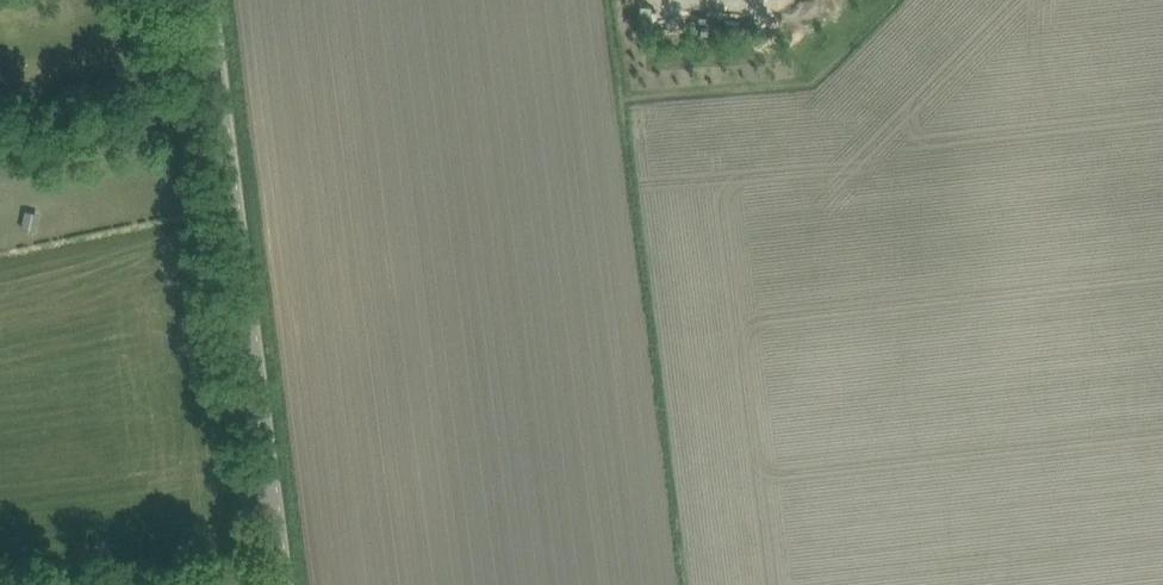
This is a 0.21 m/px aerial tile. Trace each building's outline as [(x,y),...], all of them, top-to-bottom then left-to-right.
[(24,214),(22,226),(36,229),(39,217),(24,214)]
